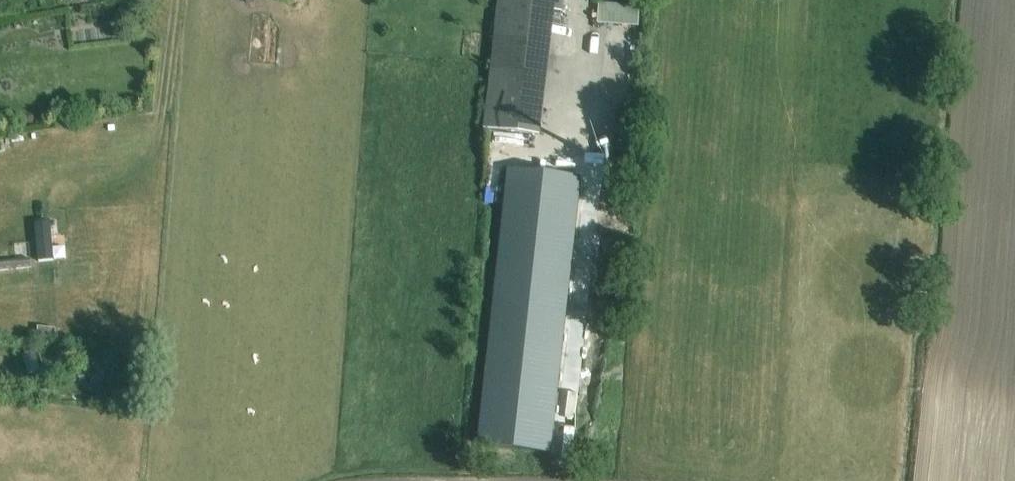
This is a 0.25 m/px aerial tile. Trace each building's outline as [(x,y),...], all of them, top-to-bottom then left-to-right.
[(484,130),(533,135),(547,12),(561,13),(563,0),(499,0),(484,130)] [(597,3),(596,25),(638,27),(639,6),(597,3)] [(556,461),(586,186),(514,179),(484,454),(556,461)] [(30,259),(0,262),(0,272),(31,269),(30,259)]
